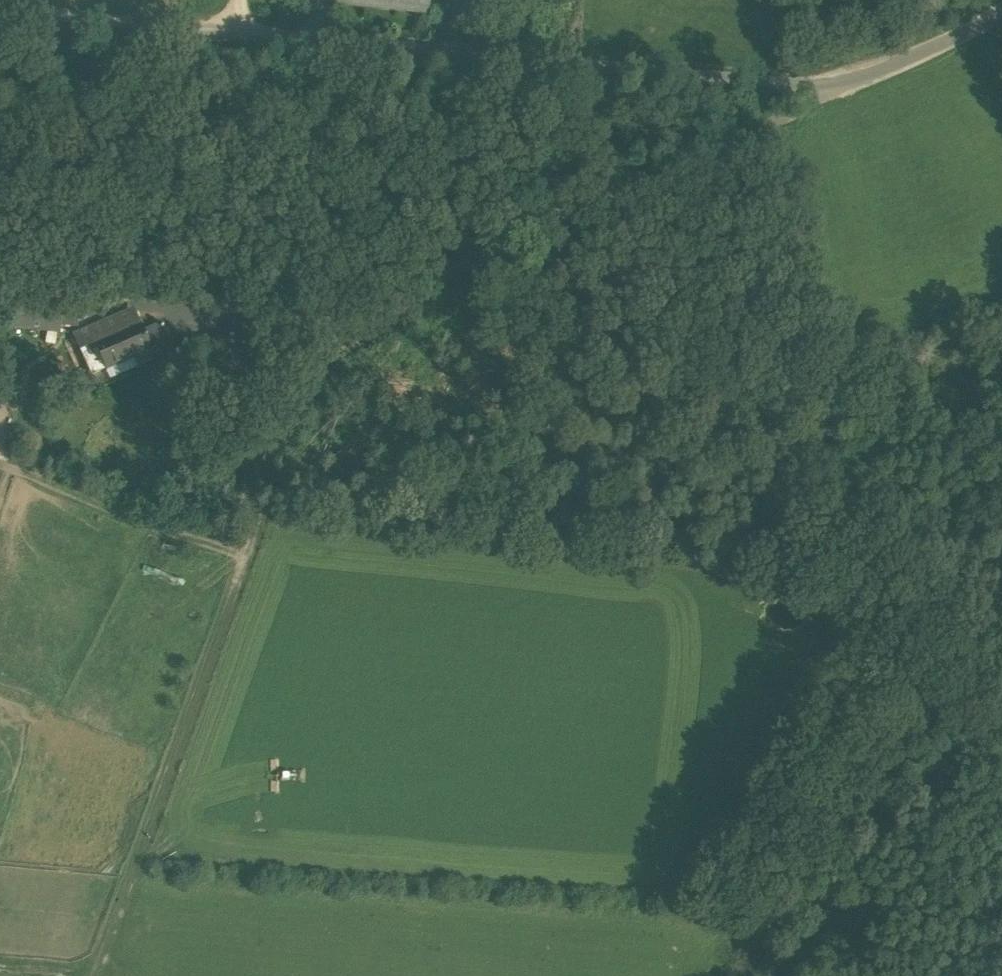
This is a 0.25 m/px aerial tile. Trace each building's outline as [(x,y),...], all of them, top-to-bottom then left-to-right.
[(383,2),(383,8),(428,13),(429,0),(361,0),(383,2)] [(77,314),(15,308),(13,326),(58,330),(59,323),(76,325),(77,314)] [(160,325),(141,333),(132,311),(75,336),(92,374),(133,356),(137,365),(172,351),(160,325)]
